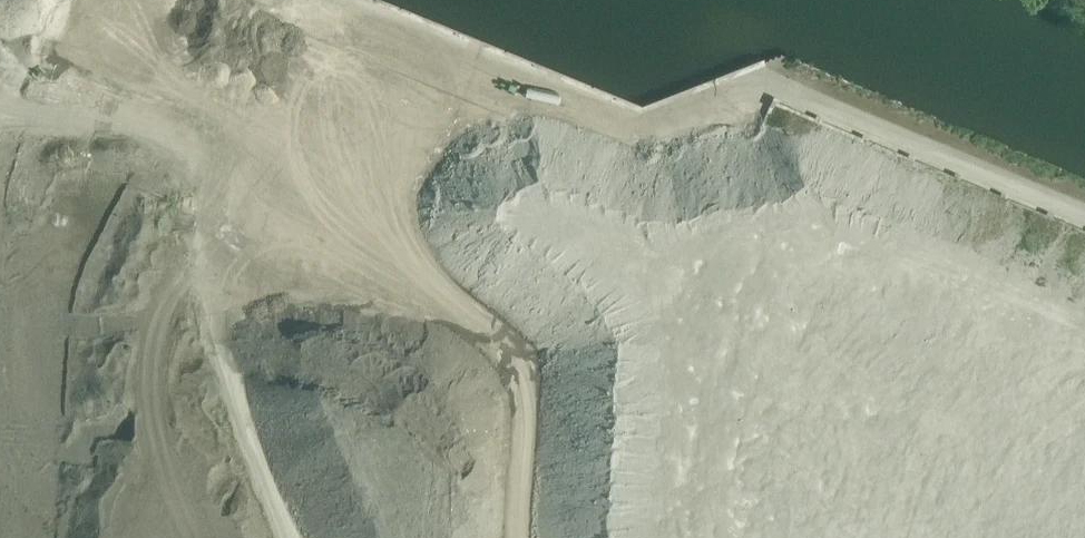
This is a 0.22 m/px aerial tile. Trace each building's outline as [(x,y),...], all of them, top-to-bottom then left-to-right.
[(948,174),(897,163),(896,157),(856,124),(853,127),(839,125),(841,115),(771,100),(720,338),(734,338),(746,347),(740,354),(772,380),(838,298),(846,303),(873,269),(875,295),(882,258),(894,261),(896,293),(903,262),(937,261),(924,251),(933,212),(929,209),(938,198),(925,195),(925,186),(939,189),(941,186),(894,176),(948,174)] [(954,210),(943,212),(946,231),(957,229),(954,210)]
